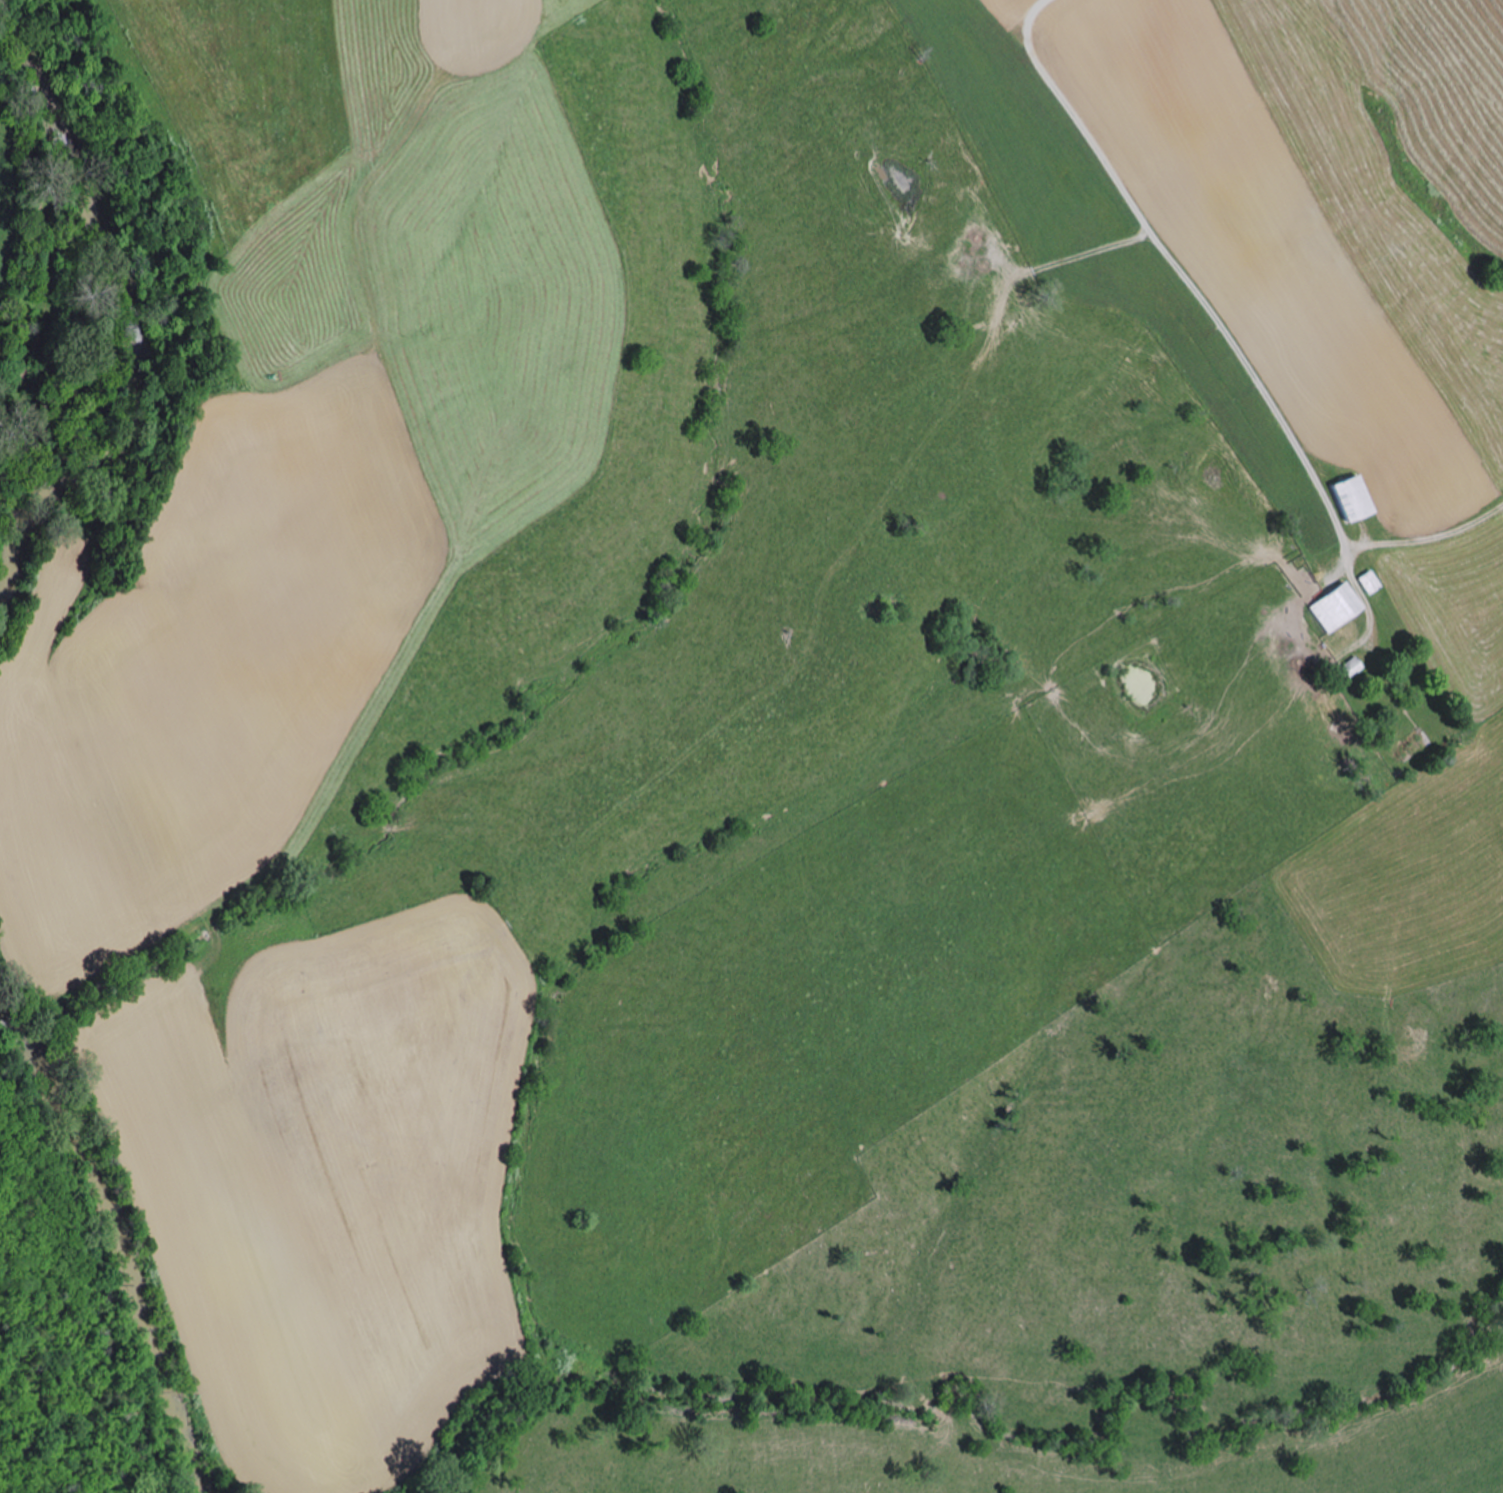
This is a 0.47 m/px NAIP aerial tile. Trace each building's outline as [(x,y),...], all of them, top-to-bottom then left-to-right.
[(1370,515),(1356,476),(1329,486),(1343,525),(1370,515)] [(1380,588),(1370,572),(1358,579),(1368,595),(1380,588)] [(1308,609),(1329,636),(1362,609),(1341,582),(1308,609)] [(1366,670),(1356,657),(1343,669),(1353,681),(1366,670)]
